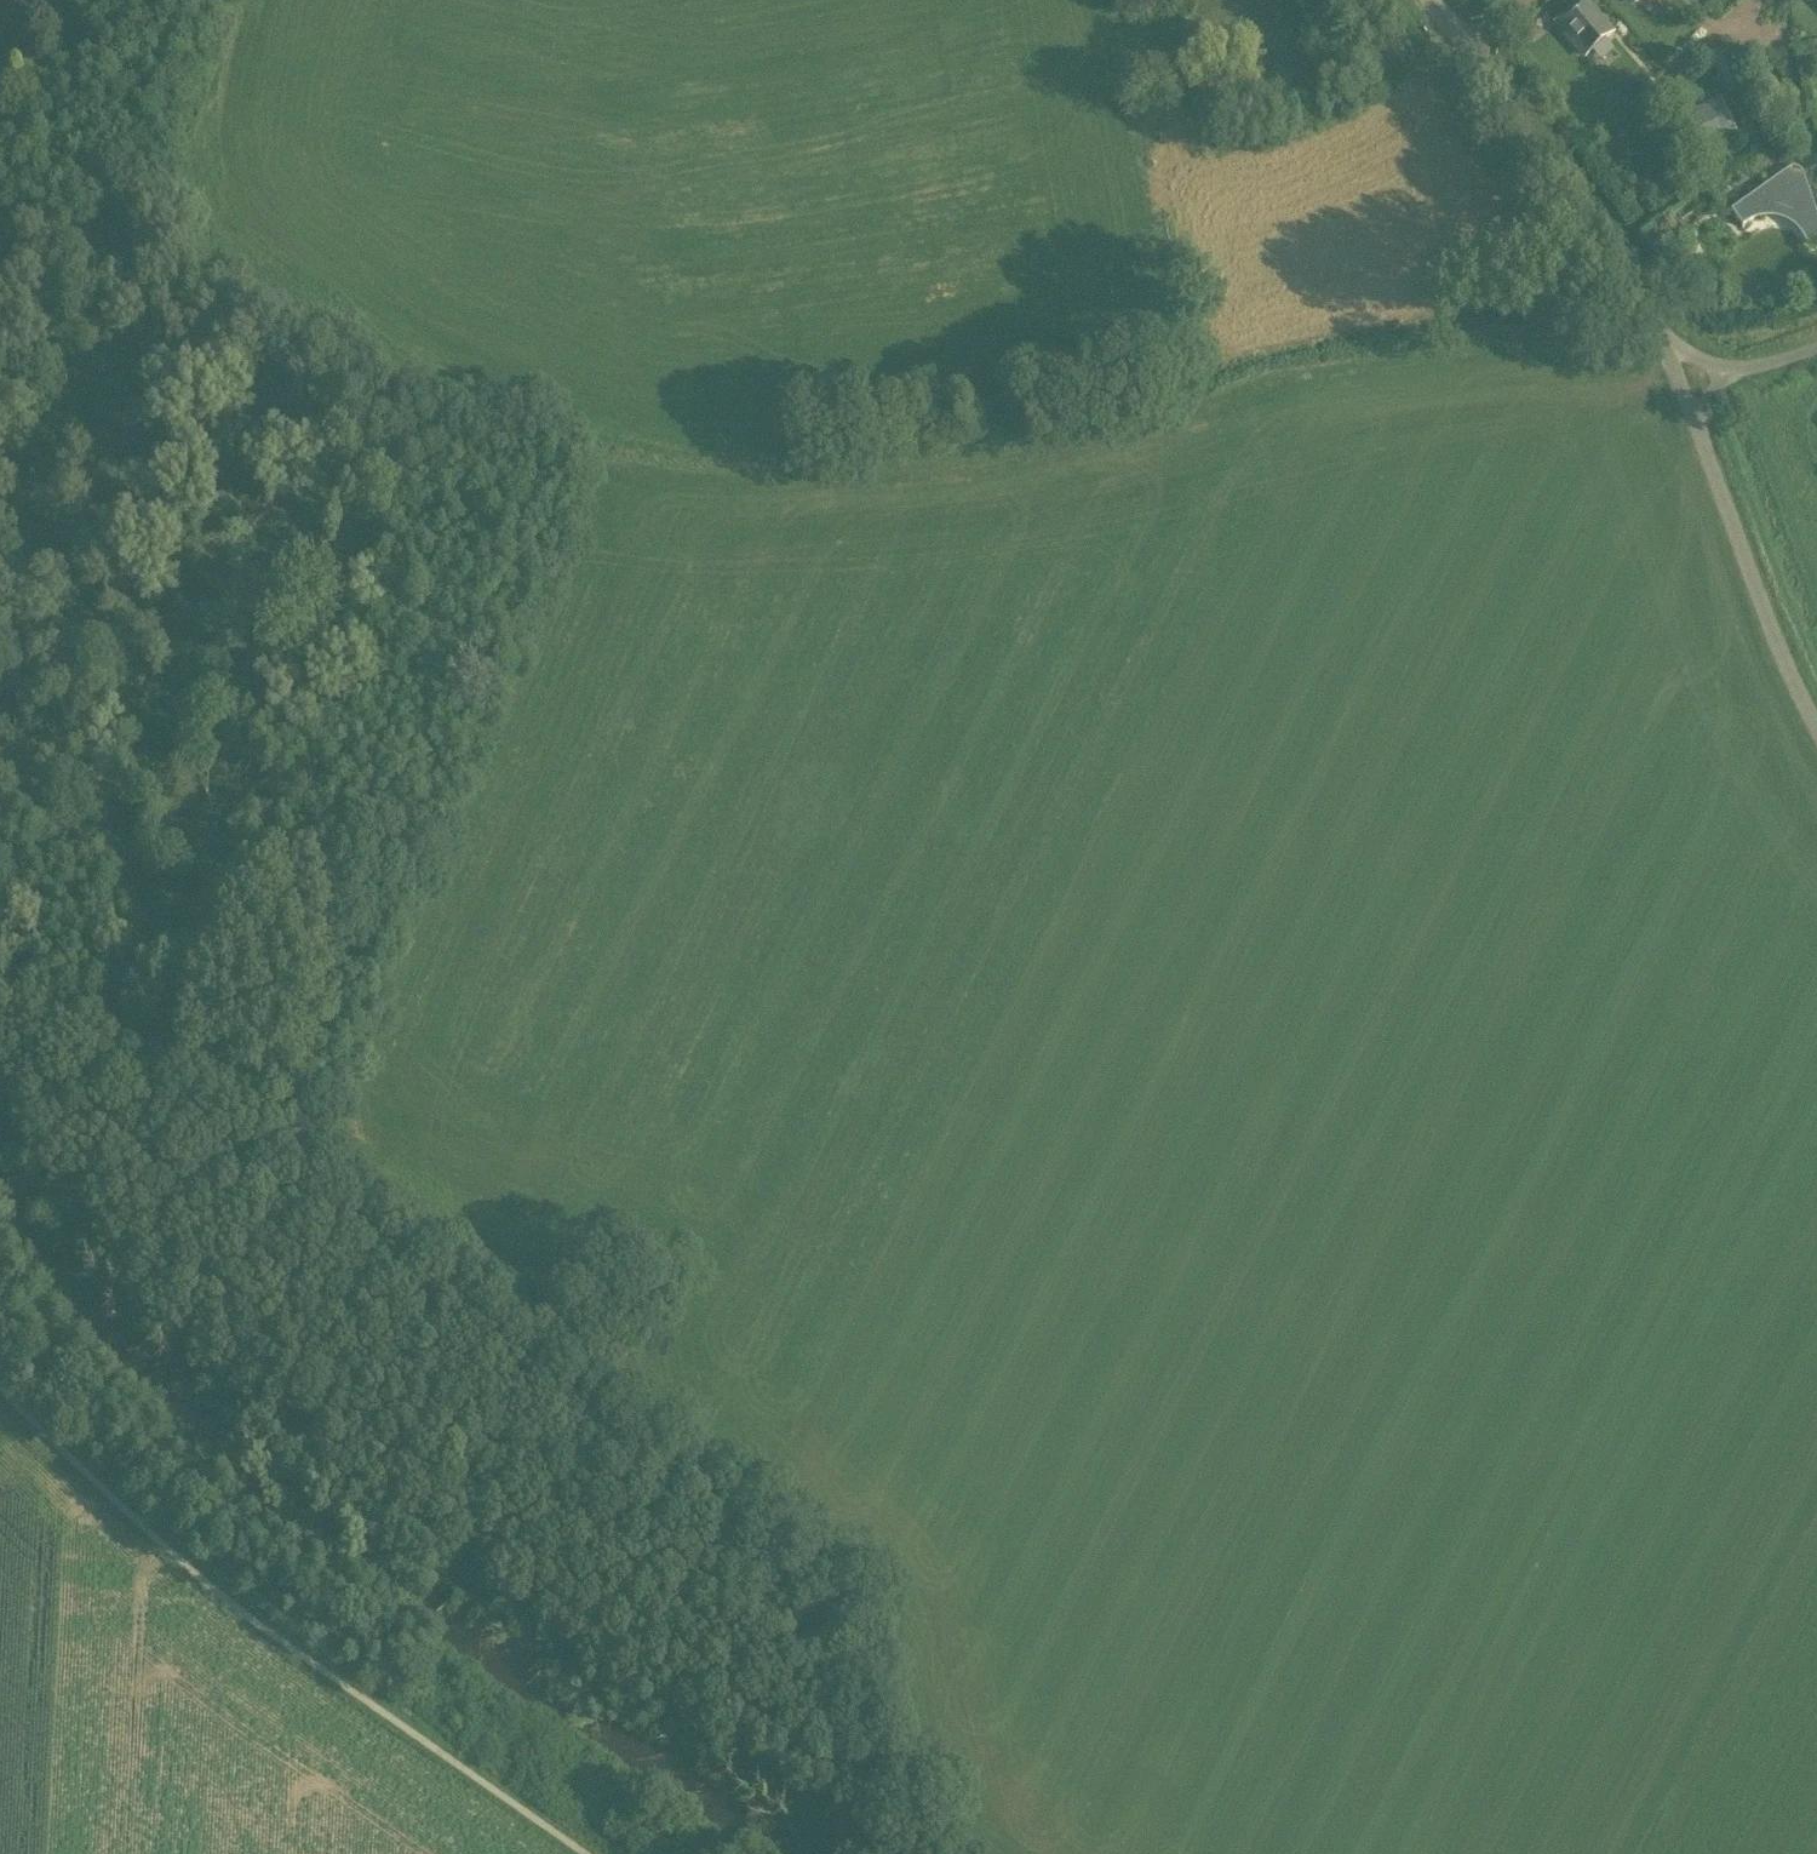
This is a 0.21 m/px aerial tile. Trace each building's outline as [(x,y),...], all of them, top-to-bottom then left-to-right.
[(1557,24),(1585,57),(1612,34),(1584,1),(1557,24)] [(1698,155),(1710,150),(1714,159),(1731,151),(1726,140),(1738,134),(1720,99),(1680,119),(1698,155)] [(1816,230),(1816,217),(1810,197),(1806,185),(1806,184),(1805,184),(1805,183),(1804,183),(1804,182),(1783,176),(1782,176),(1781,176),(1780,176),(1780,177),(1775,180),(1731,212),(1742,229),(1743,228),(1770,209),(1771,209),(1771,208),(1772,208),(1773,208),(1774,208),(1792,214),(1793,214),(1793,215),(1794,215),(1795,215),(1795,216),(1795,217),(1796,217),(1802,235),(1816,230)]
